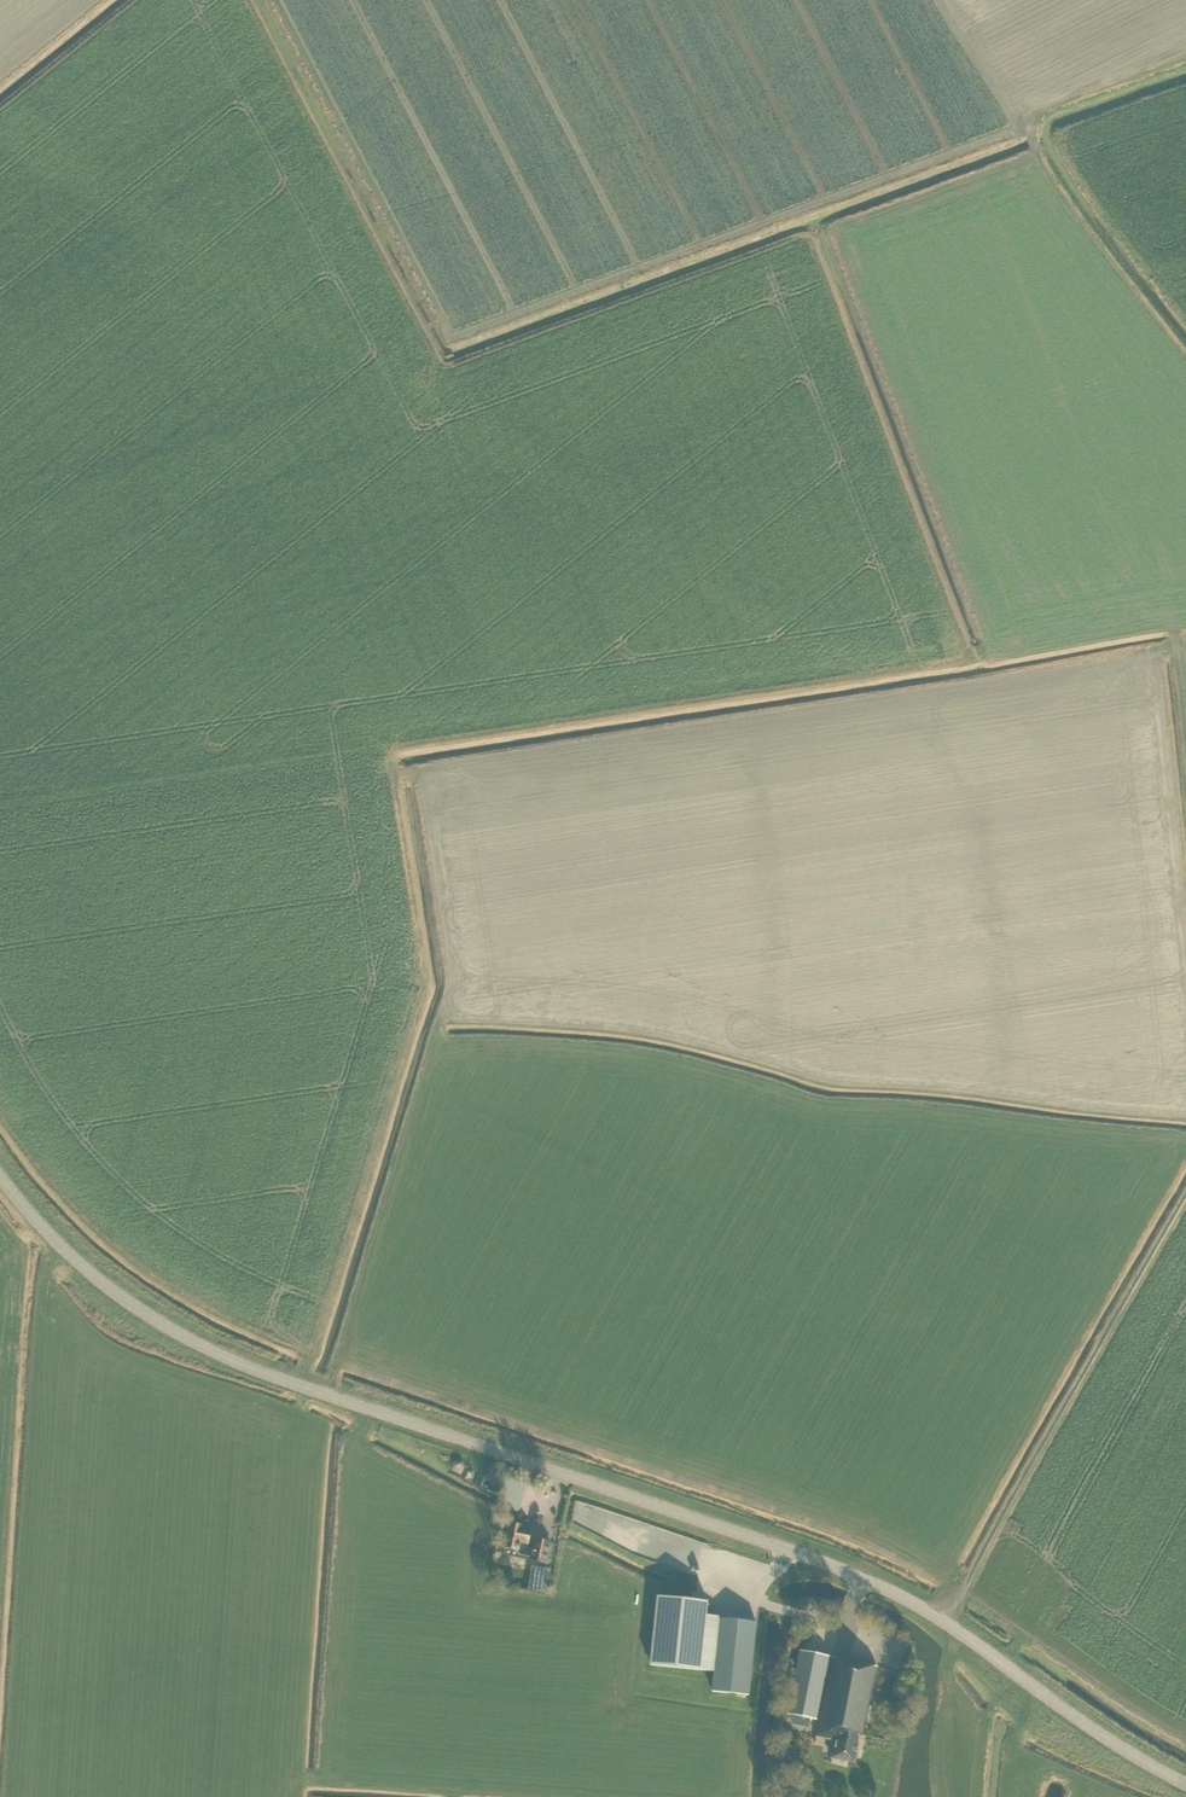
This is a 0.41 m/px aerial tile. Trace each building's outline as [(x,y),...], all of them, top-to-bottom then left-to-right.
[(550,1544),(536,1541),(535,1545),(527,1544),(530,1530),(523,1529),(524,1527),(510,1524),(505,1547),(517,1550),(520,1554),(532,1557),(531,1560),(546,1563),(550,1544)] [(544,1592),(547,1570),(535,1569),(533,1583),(530,1582),(529,1590),(544,1592)] [(749,1695),(756,1623),(706,1617),(708,1603),(658,1597),(651,1666),(714,1672),(712,1692),(749,1695)] [(800,1652),(788,1714),(816,1720),(826,1674),(829,1675),(816,1736),(835,1740),(831,1758),(855,1763),(857,1753),(856,1752),(859,1736),(863,1737),(877,1667),(800,1652)]
